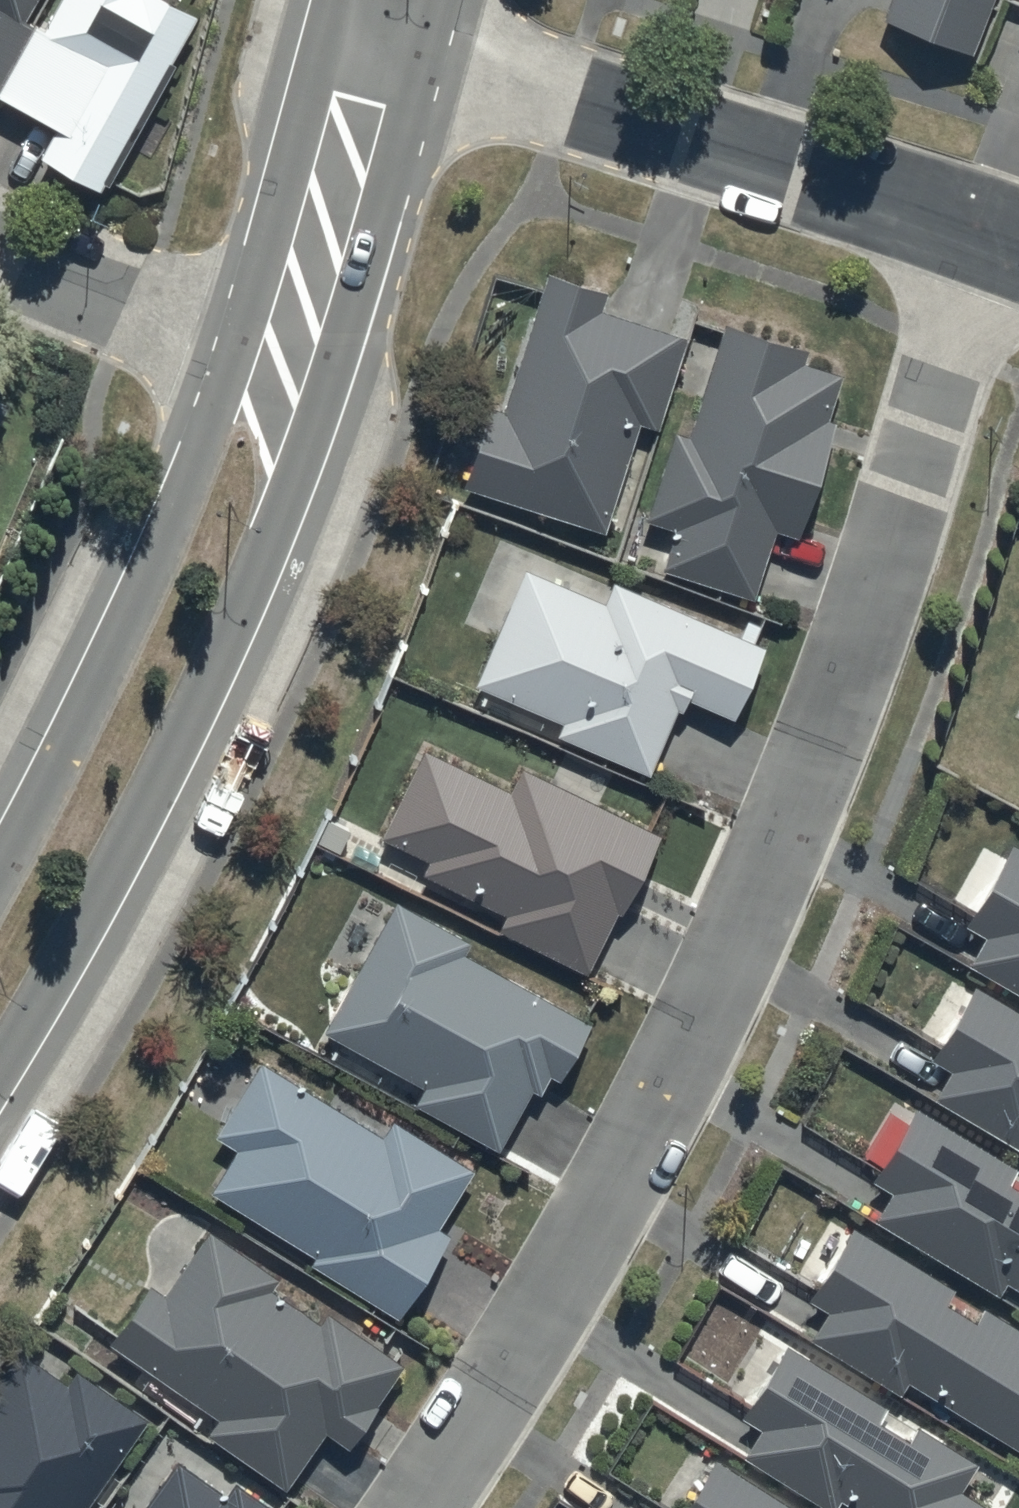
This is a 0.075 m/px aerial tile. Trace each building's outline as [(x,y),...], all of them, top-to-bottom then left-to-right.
[(0,96),(0,98),(56,129),(37,163),(94,194),(192,21),(155,0),(60,0),(39,36),(35,33),(0,96)] [(34,23),(24,19),(35,0),(0,0),(0,84),(34,23)] [(874,24),(966,61),(991,0),(884,0),(874,24)] [(483,409),(458,492),(598,535),(631,427),(652,433),(680,342),(597,317),(603,298),(546,281),(505,415),(483,409)] [(671,533),(658,574),(747,602),(768,534),(790,541),(840,376),(799,363),(801,358),(720,333),(687,441),(671,436),(644,525),(671,533)] [(520,575),(471,688),(558,726),(552,739),(642,778),(670,713),(674,715),(681,701),(728,722),(759,651),(608,585),(598,609),(520,575)] [(421,755),(378,840),(426,864),(419,876),(504,918),(496,934),(582,977),(612,916),(615,918),(655,836),(523,770),(509,799),(421,755)] [(965,969),(1018,1000),(1018,853),(1008,846),(962,927),(982,939),(965,969)] [(321,1038),(322,1039),(420,1093),(412,1107),(495,1153),(528,1094),(535,1098),(546,1077),(556,1083),(587,1028),(458,957),(465,945),(394,906),(321,1038)] [(931,1102),(1018,1156),(1018,1154),(1018,1019),(975,992),(930,1064),(948,1075),(931,1102)] [(207,1196),(212,1199),(311,1260),(308,1266),(396,1321),(446,1241),(435,1234),(472,1175),(391,1125),(381,1142),(259,1066),(212,1142),(233,1155),(207,1196)] [(873,1222),(993,1295),(1000,1283),(1018,1294),(1018,1173),(916,1109),(868,1187),(887,1198),(873,1222)] [(150,1291),(109,1348),(213,1422),(202,1437),(283,1494),(324,1436),(348,1453),(405,1372),(327,1318),(319,1330),(268,1295),(280,1279),(209,1229),(160,1298),(150,1291)] [(808,1345),(896,1397),(903,1385),(1018,1453),(1018,1332),(847,1231),(804,1304),(825,1316),(808,1345)] [(738,1458),(816,1507),(833,1507),(837,1502),(846,1507),(978,1507),(954,1493),(972,1463),(788,1346),(738,1423),(754,1433),(738,1458)] [(142,1425),(76,1377),(67,1389),(18,1354),(0,1379),(0,1507),(81,1507),(142,1425)] [(718,1460),(686,1507),(791,1507),(718,1460)] [(235,1486),(223,1502),(175,1467),(146,1507),(266,1507),(235,1486)]
